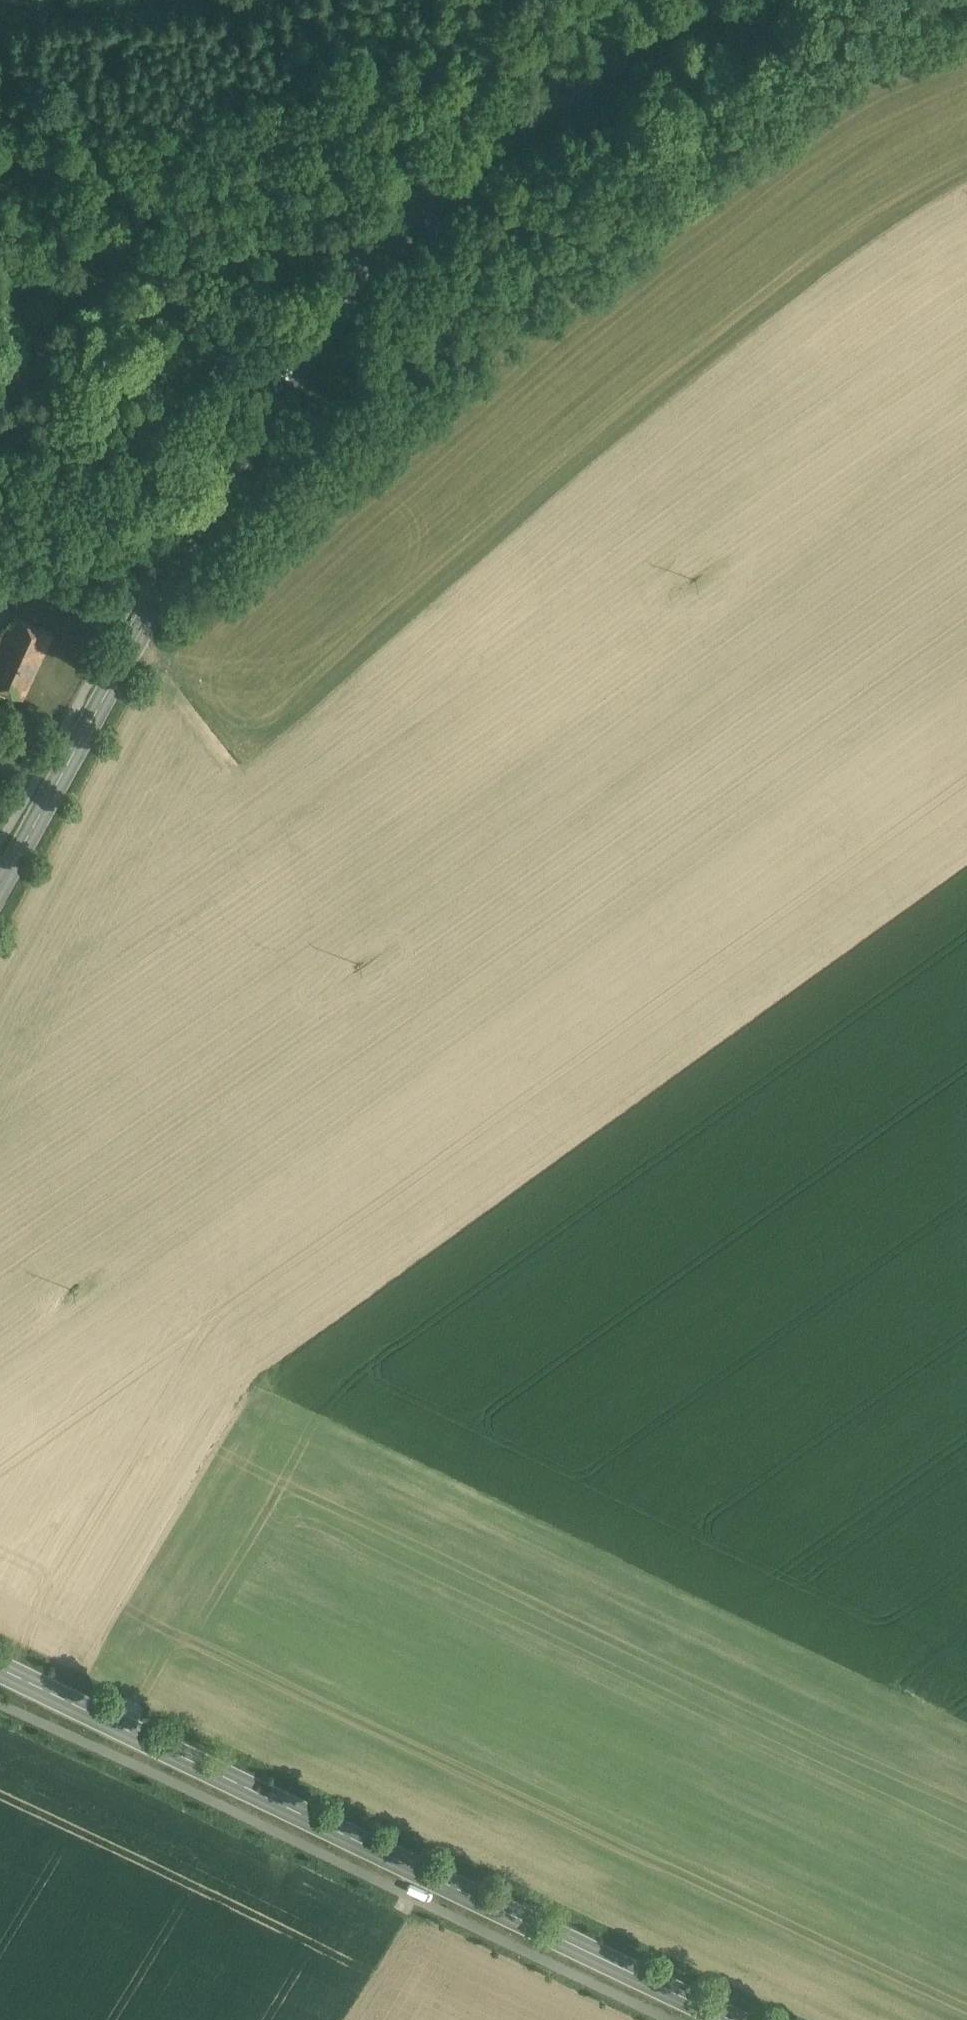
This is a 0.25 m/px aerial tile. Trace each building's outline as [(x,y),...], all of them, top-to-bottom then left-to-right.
[(53,633),(15,616),(6,635),(1,646),(16,652),(14,656),(37,666),(53,633)] [(1,646),(0,649),(0,687),(23,698),(37,666),(14,656),(16,652),(1,646)]
